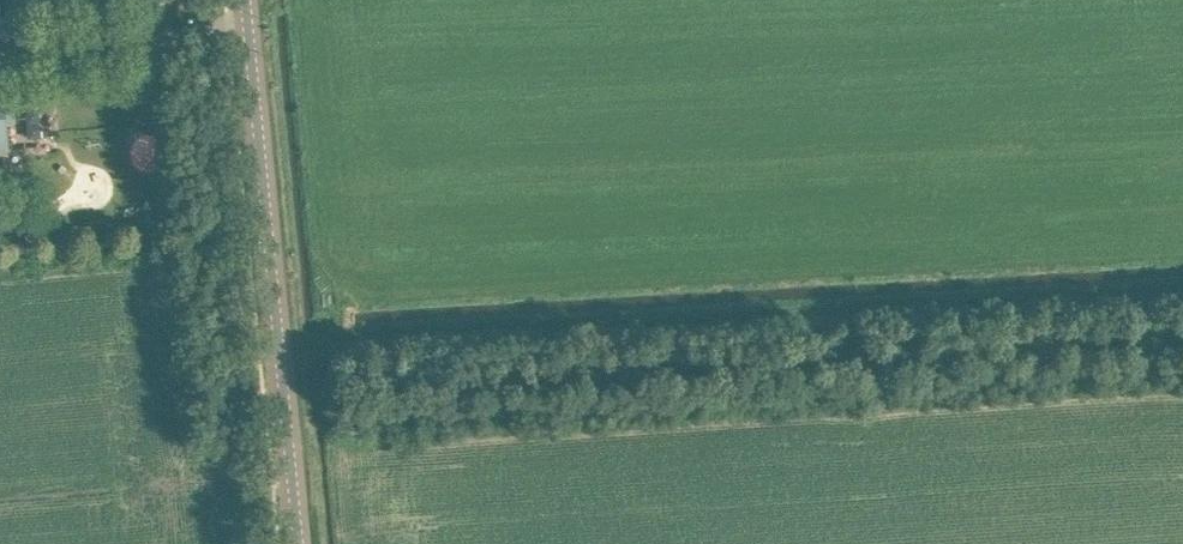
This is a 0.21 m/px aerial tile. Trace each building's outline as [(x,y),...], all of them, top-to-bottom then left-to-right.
[(8,149),(6,123),(15,122),(13,103),(4,104),(3,90),(0,90),(0,150),(8,149)]
